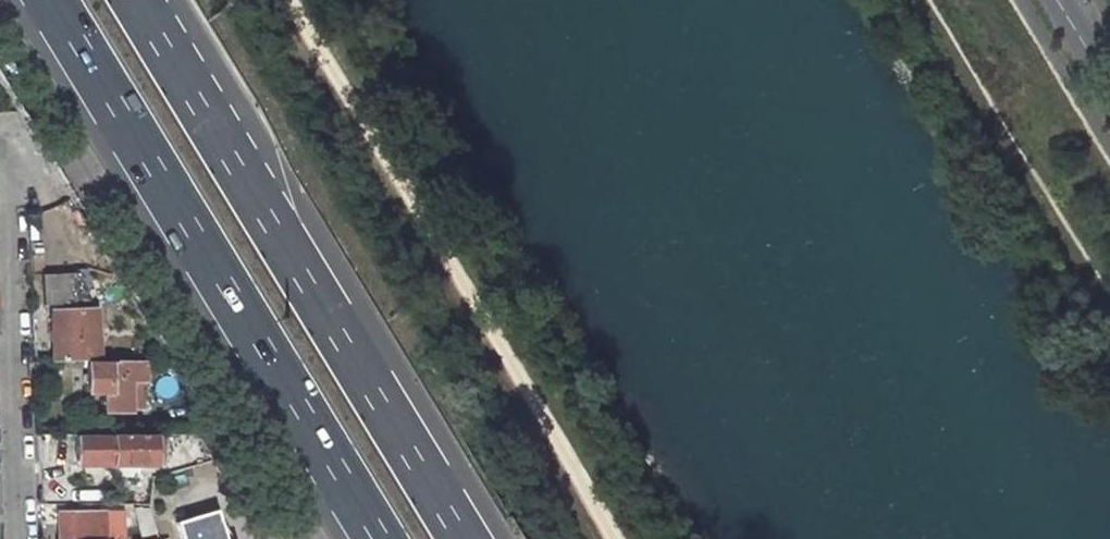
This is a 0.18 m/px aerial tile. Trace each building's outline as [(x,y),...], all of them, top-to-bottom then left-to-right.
[(46,298),(67,299),(68,274),(48,272),(46,298)] [(71,299),(102,299),(102,282),(71,282),(71,299)] [(97,360),(97,311),(77,311),(54,312),(55,361),(97,360)] [(109,338),(109,352),(144,352),(144,337),(109,338)] [(115,366),(88,365),(88,393),(104,393),(104,412),(129,412),(129,409),(128,382),(144,382),(144,364),(115,363),(115,366)] [(128,382),(129,409),(144,409),(144,382),(128,382)] [(78,435),(78,465),(154,465),(154,436),(78,435)] [(165,436),(154,436),(154,465),(165,465),(165,436)] [(149,507),(136,510),(143,538),(157,534),(149,507)] [(217,511),(177,523),(181,538),(225,538),(217,511)] [(59,514),(60,538),(124,538),(124,513),(59,514)]
